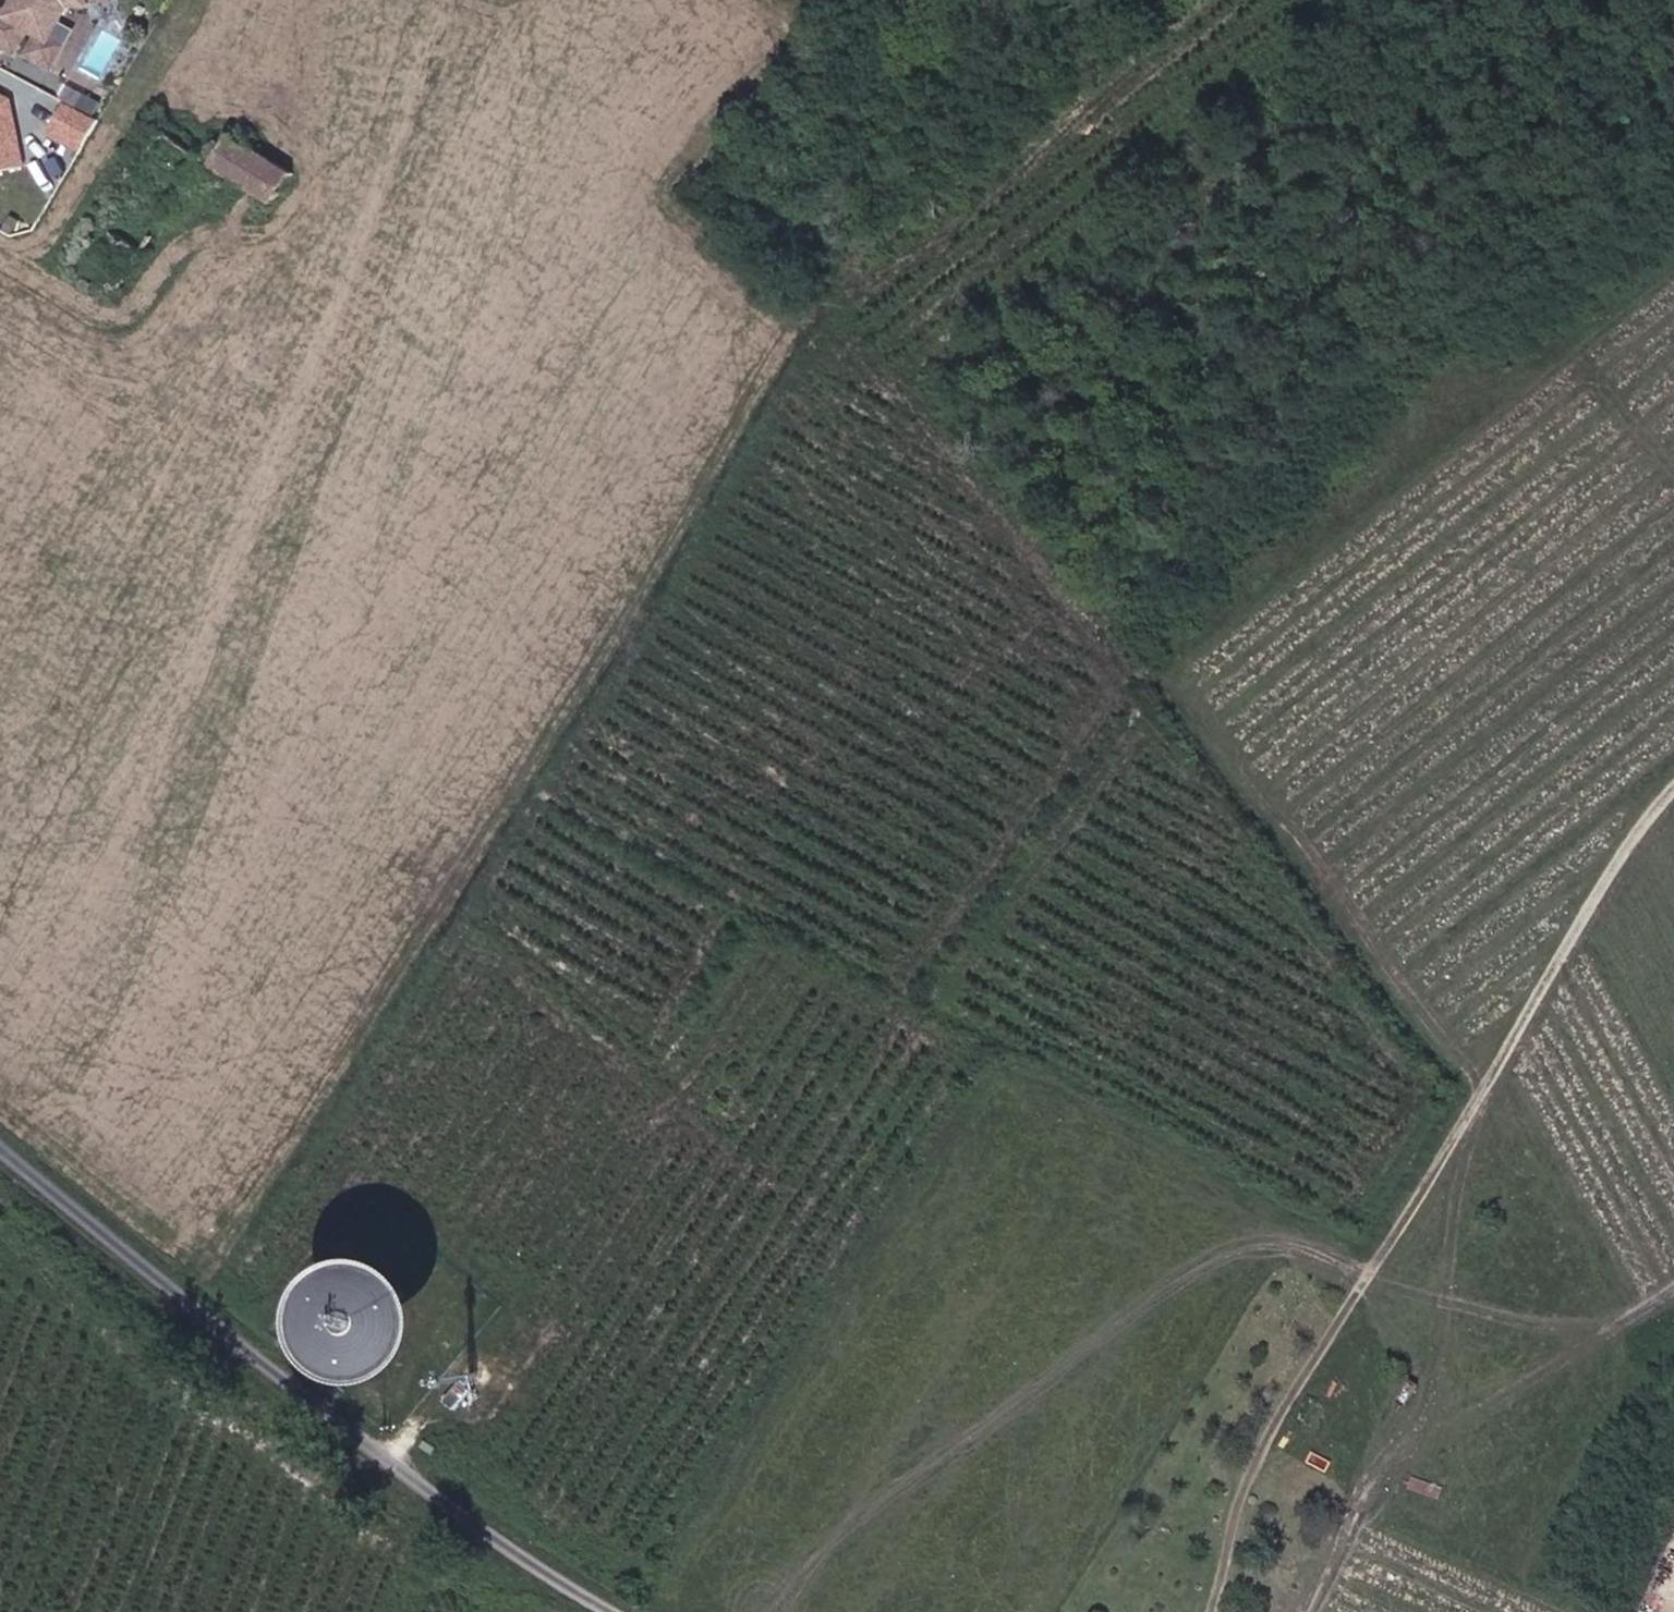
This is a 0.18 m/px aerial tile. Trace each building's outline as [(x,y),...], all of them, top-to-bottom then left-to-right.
[(82,5),(105,5),(105,0),(20,0),(12,24),(0,17),(0,51),(11,57),(25,32),(36,38),(44,42),(62,10),(82,10),(82,5)] [(46,71),(58,50),(44,42),(36,38),(24,59),(46,71)] [(5,105),(0,103),(0,114),(2,127),(9,125),(5,105)] [(76,153),(93,125),(60,107),(44,136),(76,153)] [(0,114),(0,174),(17,171),(9,125),(2,127),(0,114)] [(236,132),(230,142),(218,163),(276,198),(294,168),(257,145),(262,139),(249,132),(246,137),(236,132)] [(356,1382),(373,1375),(387,1365),(397,1351),(403,1334),(404,1317),(400,1299),(392,1284),(379,1272),(364,1263),(347,1260),(329,1261),(312,1267),(298,1278),(288,1292),(282,1309),(281,1326),(285,1343),(293,1359),(306,1371),(321,1379),(339,1383),(356,1382)]
